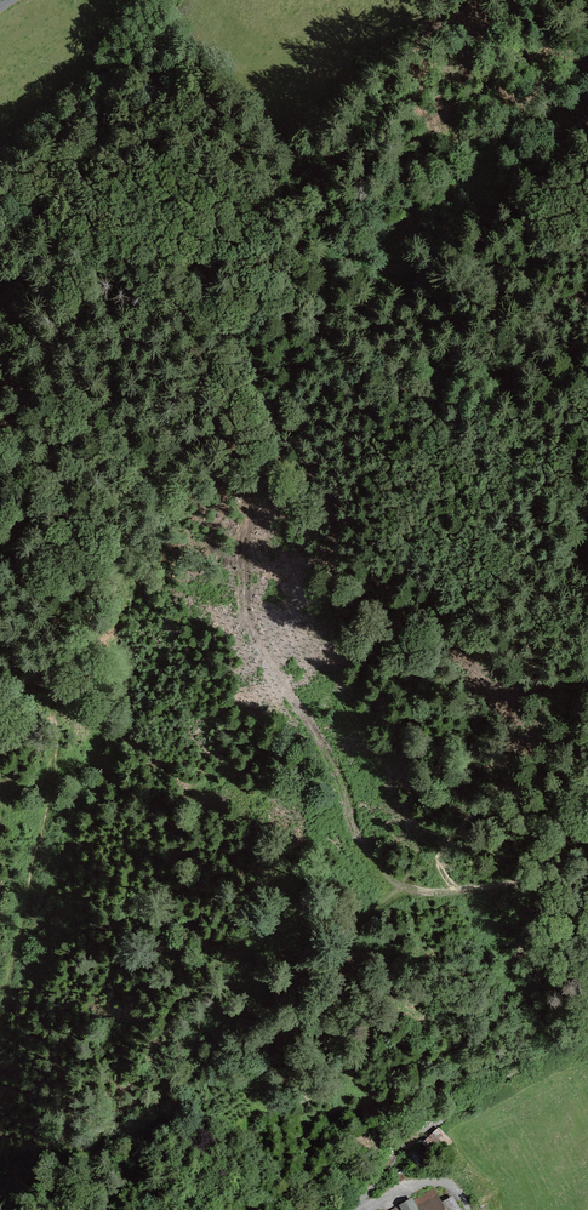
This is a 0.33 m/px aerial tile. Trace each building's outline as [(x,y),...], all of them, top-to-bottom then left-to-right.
[(438,1157),(454,1142),(441,1128),(425,1142),(438,1157)] [(439,1187),(396,1209),(451,1209),(439,1187)]
